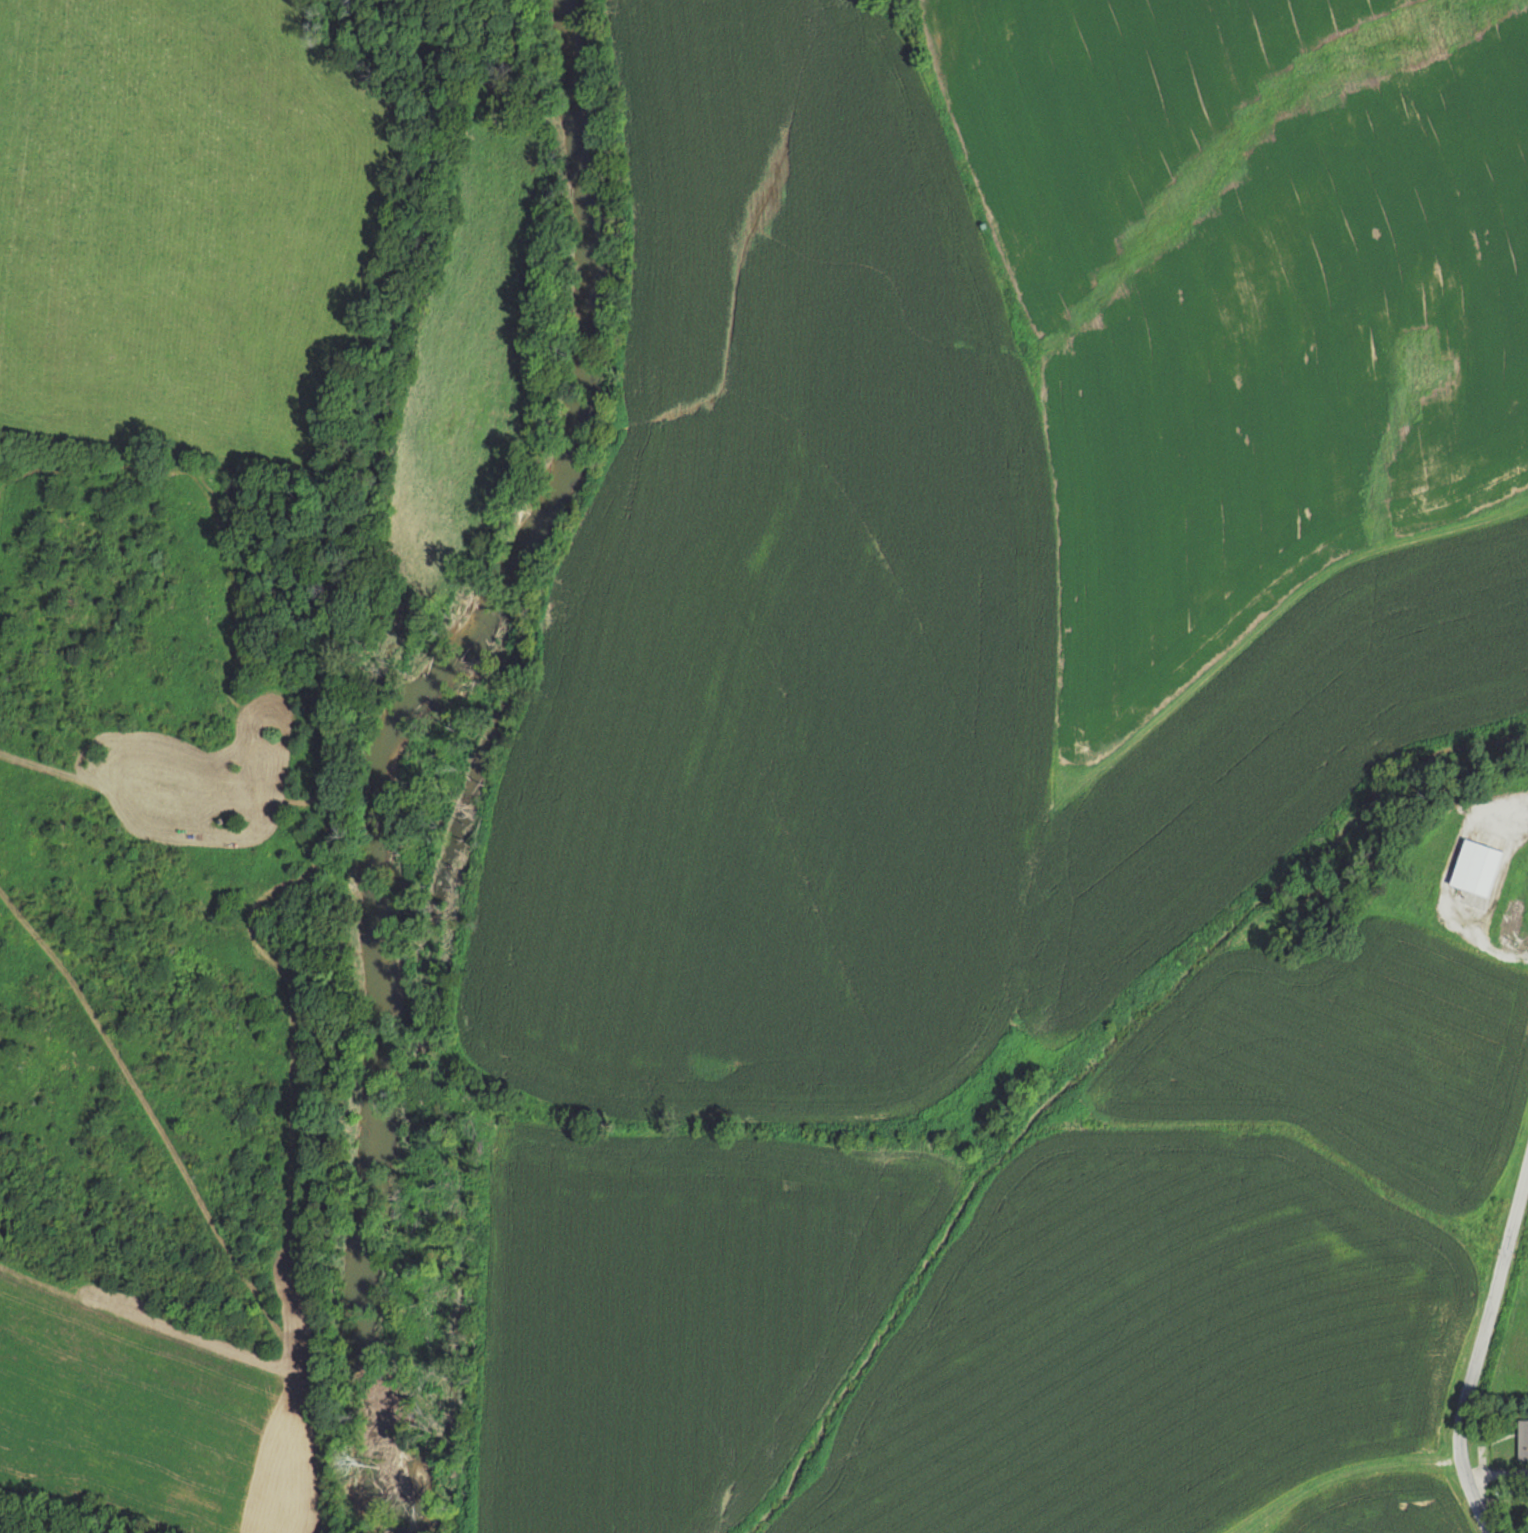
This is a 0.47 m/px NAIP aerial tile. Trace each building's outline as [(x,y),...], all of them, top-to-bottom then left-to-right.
[(1446,884),(1486,897),(1501,851),(1460,838),(1446,884)] [(1516,1459),(1527,1459),(1527,1418),(1516,1418),(1516,1459)]
